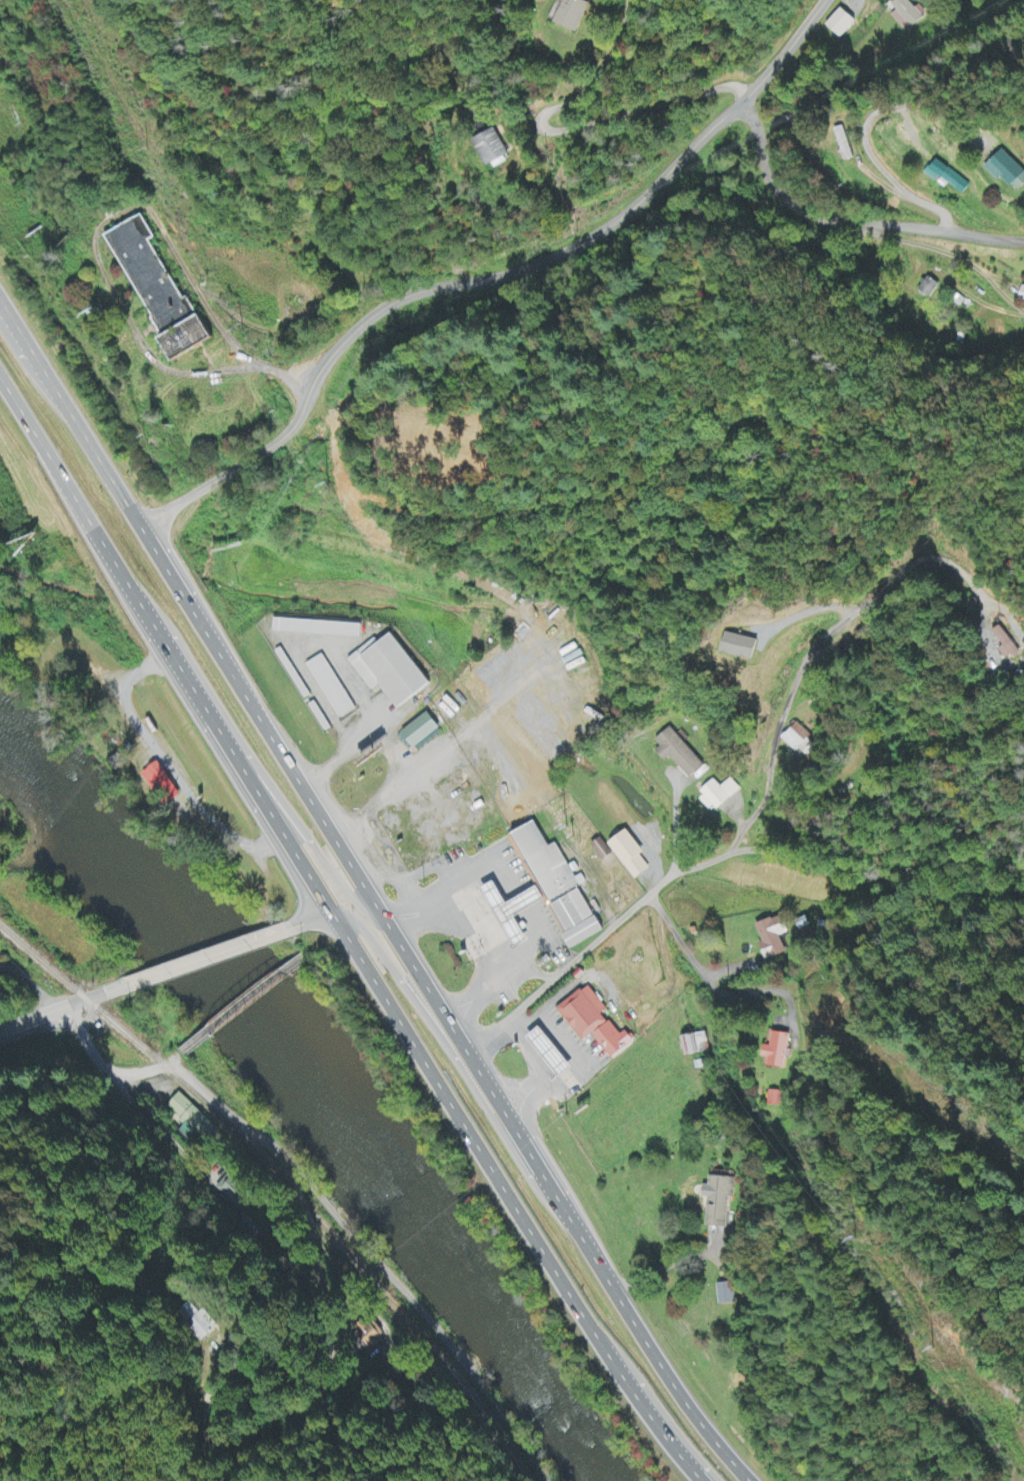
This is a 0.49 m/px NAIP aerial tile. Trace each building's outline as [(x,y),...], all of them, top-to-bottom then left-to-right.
[(581,0),(558,0),(550,23),(581,33),(591,3),(581,0)] [(898,12),(893,16),(906,33),(925,20),(911,0),(900,0),(893,5),(898,12)] [(856,21),(837,7),(823,27),(842,41),(856,21)] [(475,142),(489,169),(511,157),(496,131),(475,142)] [(1003,152),(988,167),(1018,196),(1023,189),(1023,171),(1003,152)] [(928,175),(946,190),(950,185),(965,197),(972,187),(939,161),(928,175)] [(110,235),(177,364),(216,343),(192,297),(184,301),(154,242),(157,241),(144,217),(110,235)] [(919,291),(932,300),(941,286),(928,277),(919,291)] [(364,624),(277,620),(276,634),(363,638),(364,624)] [(996,632),(1013,659),(1021,654),(1003,627),(996,632)] [(762,642),(722,632),(717,652),(757,661),(762,642)] [(350,660),(373,691),(382,685),(401,710),(434,685),(397,634),(382,645),(378,640),(350,660)] [(308,665),(340,720),(357,710),(325,655),(308,665)] [(404,732),(415,749),(443,731),(432,714),(404,732)] [(803,759),(817,745),(796,725),(783,739),(803,759)] [(662,749),(658,753),(667,763),(672,758),(691,780),(705,768),(670,727),(655,740),(662,749)] [(179,790),(163,764),(145,774),(161,801),(179,790)] [(740,790),(730,780),(721,788),(716,782),(697,799),(713,815),(740,790)] [(518,834),(555,907),(554,907),(568,935),(566,937),(572,950),(605,933),(582,888),(588,885),(584,877),(578,880),(559,844),(551,848),(538,823),(518,834)] [(651,872),(643,857),(645,855),(632,832),(612,843),(634,882),(651,872)] [(593,846),(605,863),(614,856),(603,839),(593,846)] [(487,890),(516,949),(531,942),(519,918),(548,904),(541,890),(511,905),(500,883),(487,890)] [(765,961),(786,955),(781,937),(788,935),(783,917),(756,925),(761,944),(760,945),(765,961)] [(560,1010),(586,1043),(595,1036),(614,1061),(637,1043),(628,1032),(622,1037),(605,1015),(610,1011),(591,987),(560,1010)] [(564,1079),(577,1068),(545,1029),(532,1039),(564,1079)] [(785,1070),(791,1037),(775,1033),(772,1048),(767,1047),(765,1059),(771,1060),(770,1067),(785,1070)] [(682,1038),(686,1058),(708,1054),(704,1034),(682,1038)] [(769,1107),(783,1108),(784,1093),(770,1092),(769,1107)] [(168,1108),(186,1125),(176,1135),(187,1145),(197,1135),(207,1144),(220,1131),(181,1093),(168,1108)] [(216,1188),(234,1206),(249,1192),(231,1174),(216,1188)] [(708,1228),(727,1229),(728,1198),(733,1198),(734,1179),(710,1178),(708,1228)] [(715,1286),(720,1307),(734,1304),(729,1283),(715,1286)] [(371,1329),(362,1322),(351,1335),(371,1351),(385,1334),(374,1325),(371,1329)]
